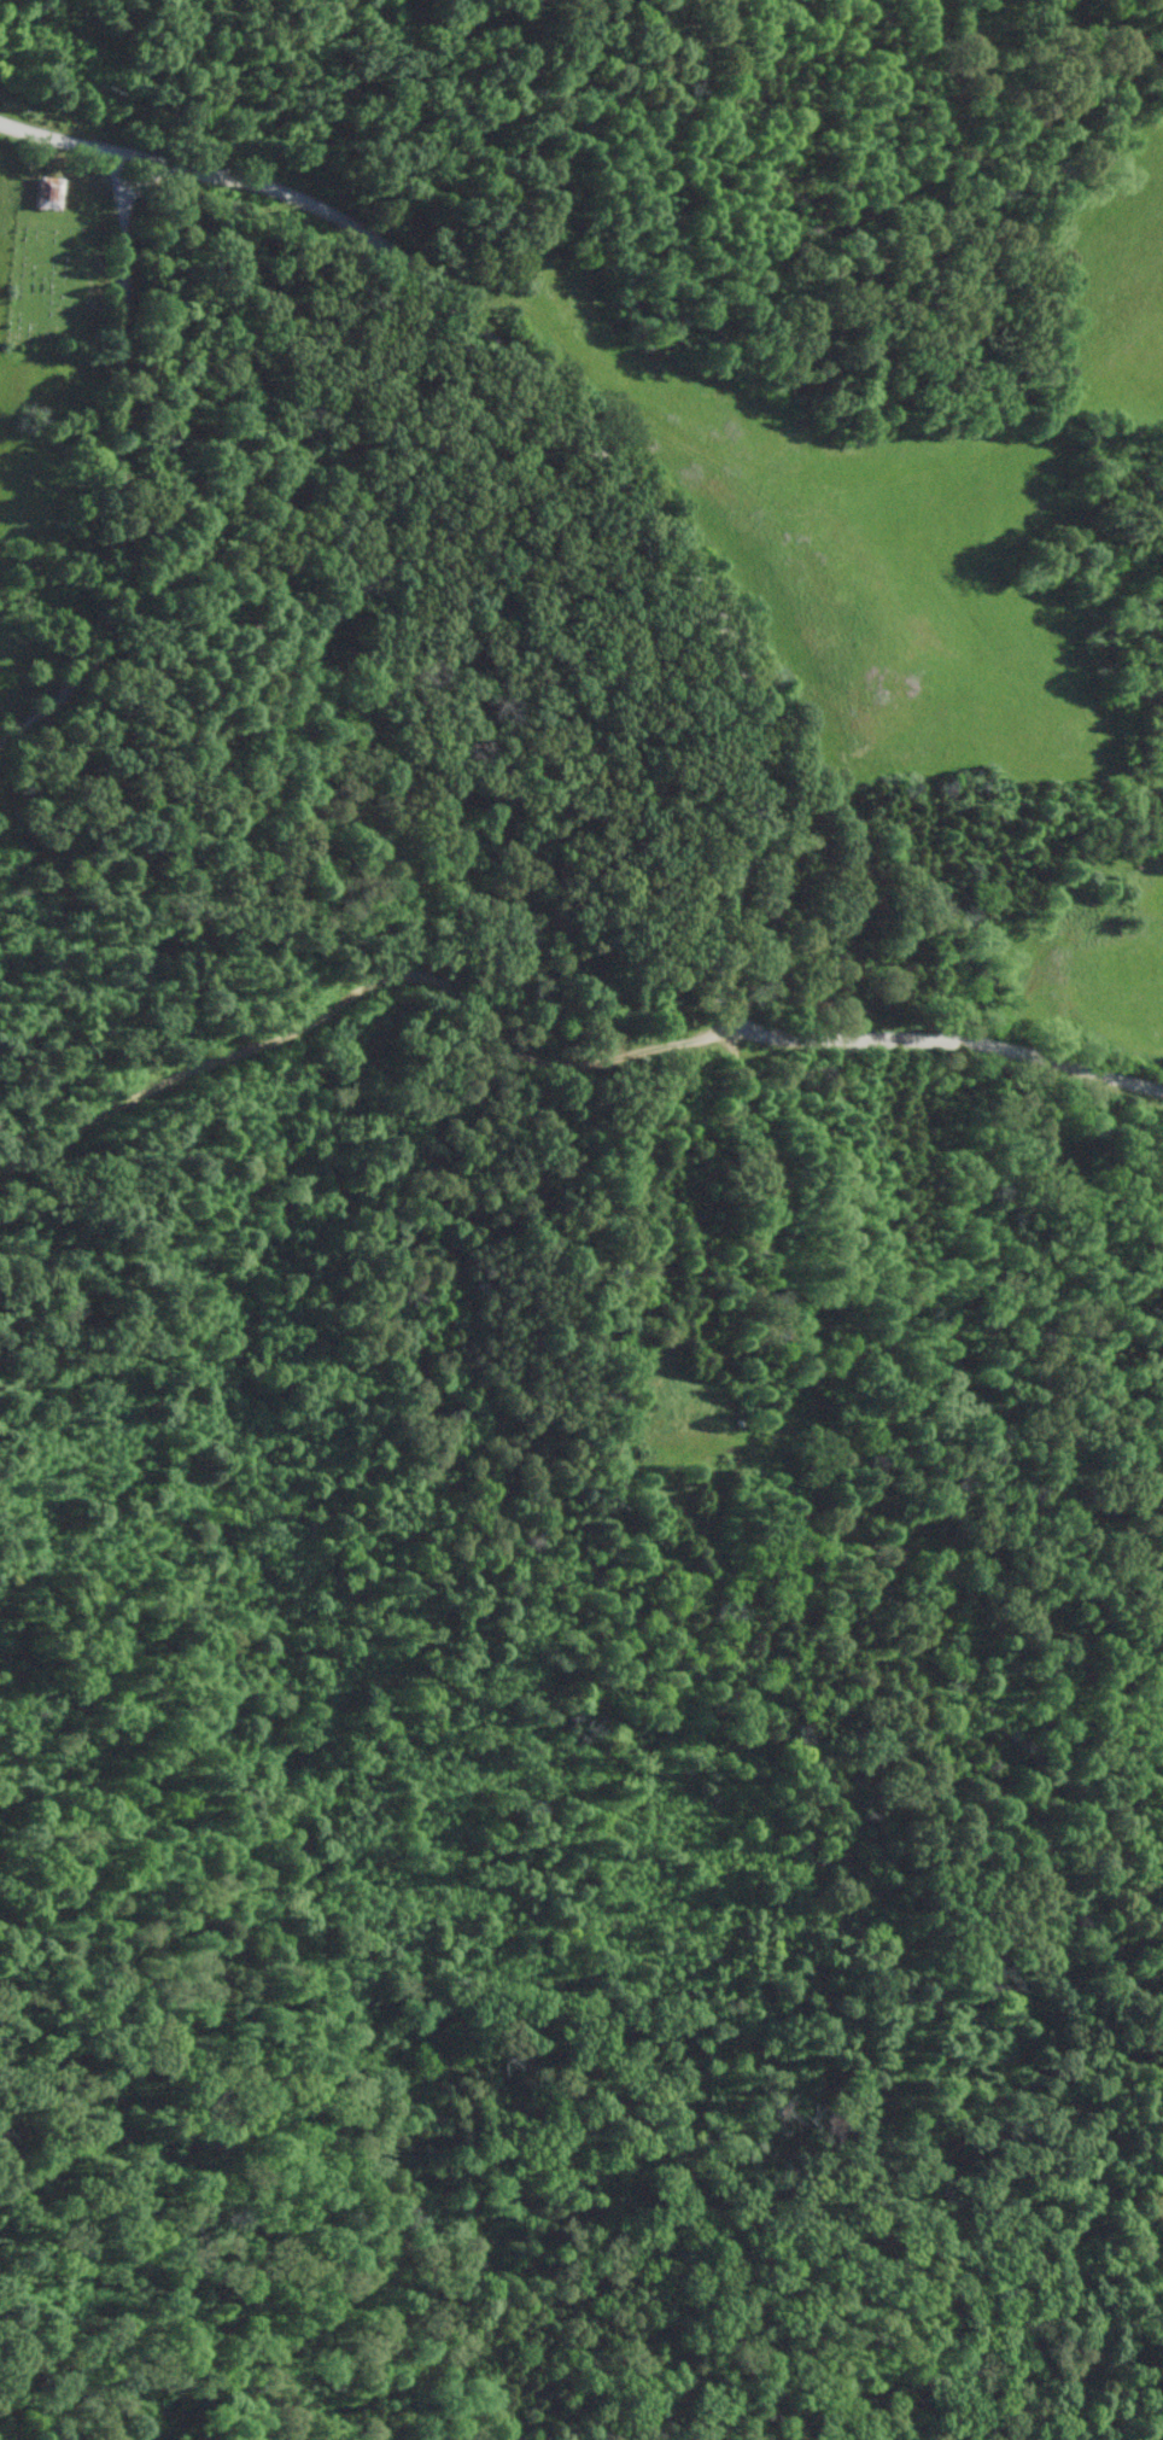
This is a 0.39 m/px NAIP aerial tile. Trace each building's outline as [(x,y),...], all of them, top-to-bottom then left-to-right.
[(61,212),(64,180),(37,177),(34,209),(61,212)]
